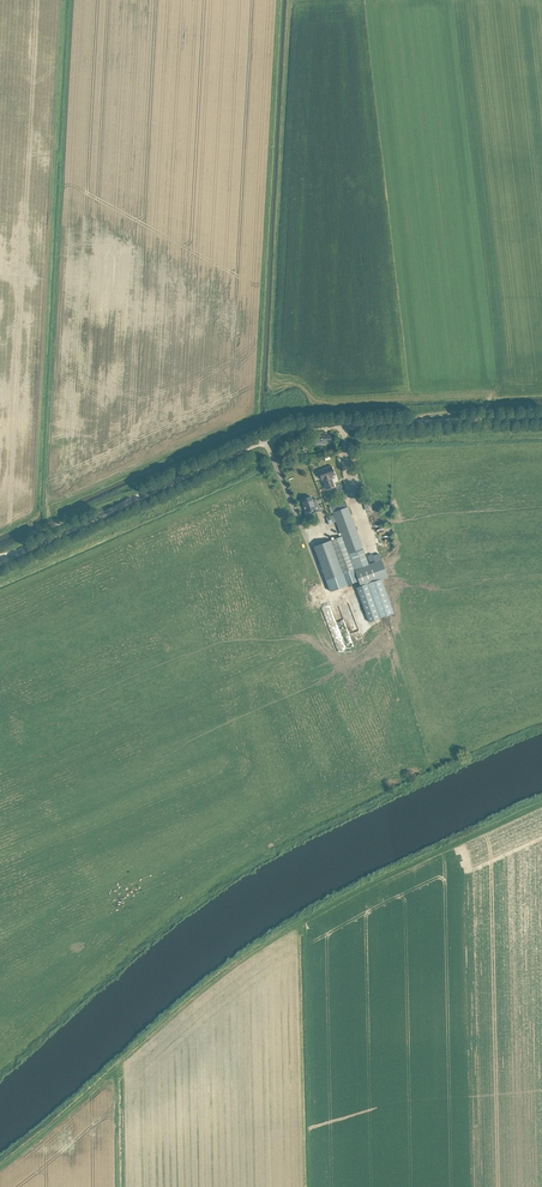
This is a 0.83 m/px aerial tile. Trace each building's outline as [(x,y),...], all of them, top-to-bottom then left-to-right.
[(322,436),(322,435),(311,436),(311,442),(326,441),(326,444),(331,443),(331,435),(322,436)] [(334,486),(331,476),(335,475),(331,466),(318,470),(322,480),(323,479),(326,489),(334,486)] [(312,500),(311,496),(301,500),(303,505),(304,505),(305,507),(304,507),(304,508),(305,508),(306,512),(315,509),(316,512),(320,511),(315,498),(312,500)] [(342,536),(336,538),(353,583),(358,581),(354,570),(369,564),(363,549),(351,516),(354,515),(351,507),(348,508),(346,502),(345,499),(342,500),(343,503),(331,507),(334,514),(328,516),(331,523),(337,521),(340,532),(340,533),(341,532),(342,536)] [(330,591),(353,583),(336,538),(314,546),(330,591)] [(368,584),(380,618),(394,613),(381,579),(368,584)] [(368,584),(356,588),(369,622),(380,618),(368,584)]
